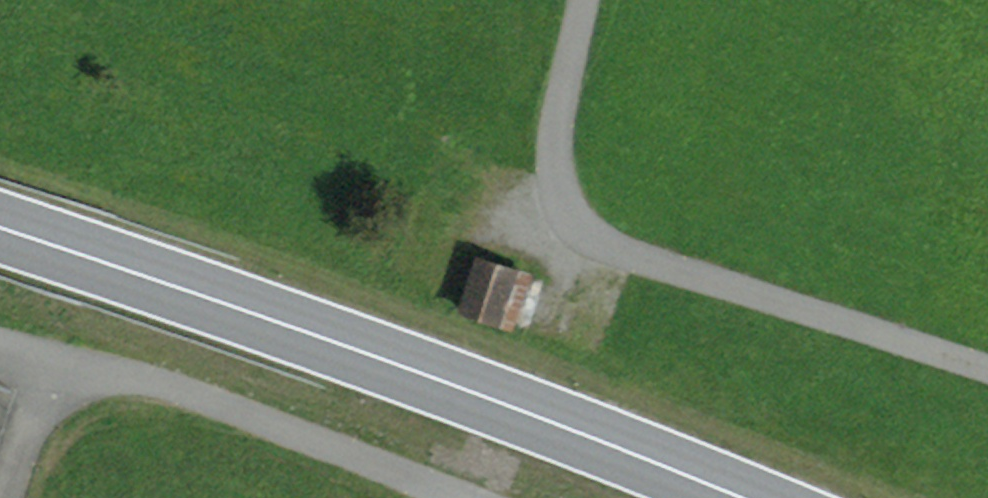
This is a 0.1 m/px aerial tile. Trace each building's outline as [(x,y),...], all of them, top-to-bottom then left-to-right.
[(534,275),(476,257),(458,316),(516,334),(534,275)]
